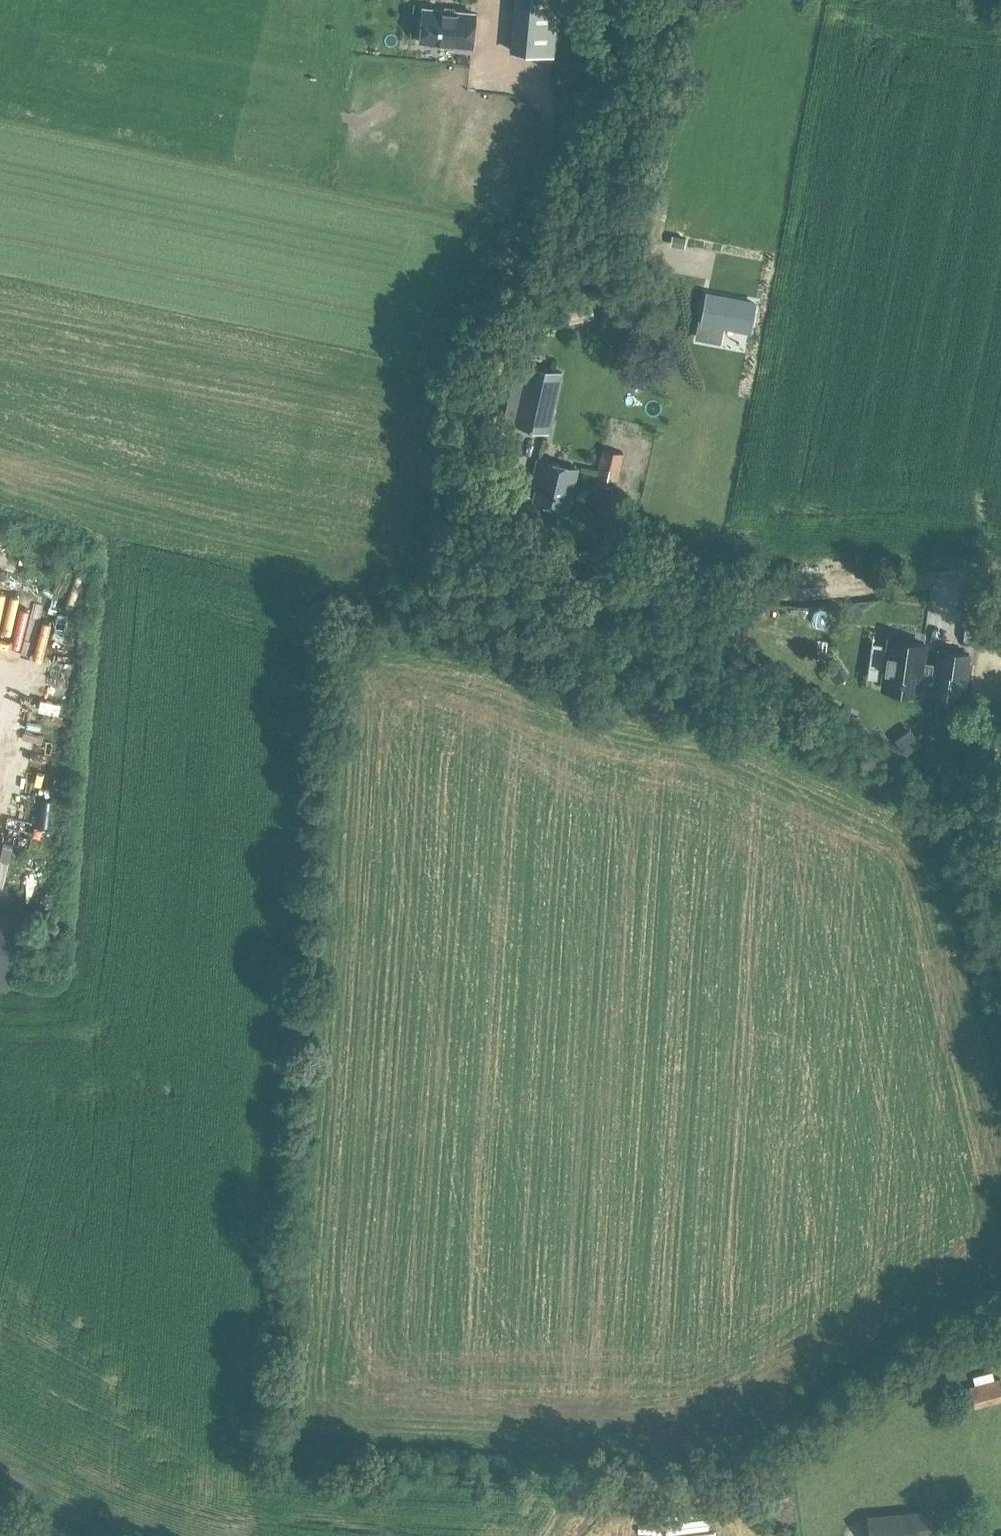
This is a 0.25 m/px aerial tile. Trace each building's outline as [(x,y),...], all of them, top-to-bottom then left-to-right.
[(513,51),(552,55),(558,0),(517,0),(513,51)] [(421,42),(472,47),(476,13),(424,8),(421,42)] [(731,348),(746,351),(751,323),(706,314),(701,342),(698,357),(715,361),(718,345),(726,347),(726,348),(731,349),(731,348)] [(550,433),(563,371),(527,364),(514,425),(550,433)] [(603,449),(598,475),(618,480),(624,453),(603,449)] [(534,500),(567,508),(576,469),(538,460),(534,476),(539,477),(534,500)] [(22,629),(26,597),(15,595),(11,628),(22,629)] [(933,683),(936,664),(925,662),(928,642),(888,636),(880,688),(921,695),(922,681),(933,683)] [(965,700),(971,652),(938,647),(936,664),(933,683),(931,695),(965,700)] [(849,675),(838,657),(824,665),(836,683),(849,675)] [(944,702),(936,699),(933,711),(940,713),(944,702)] [(29,724),(28,732),(52,737),(53,729),(29,724)] [(971,1386),(976,1406),(1000,1399),(1000,1381),(1000,1379),(971,1386)] [(932,1509),(917,1511),(919,1533),(934,1532),(932,1509)] [(867,1515),(869,1535),(919,1535),(919,1533),(917,1511),(867,1515)]
